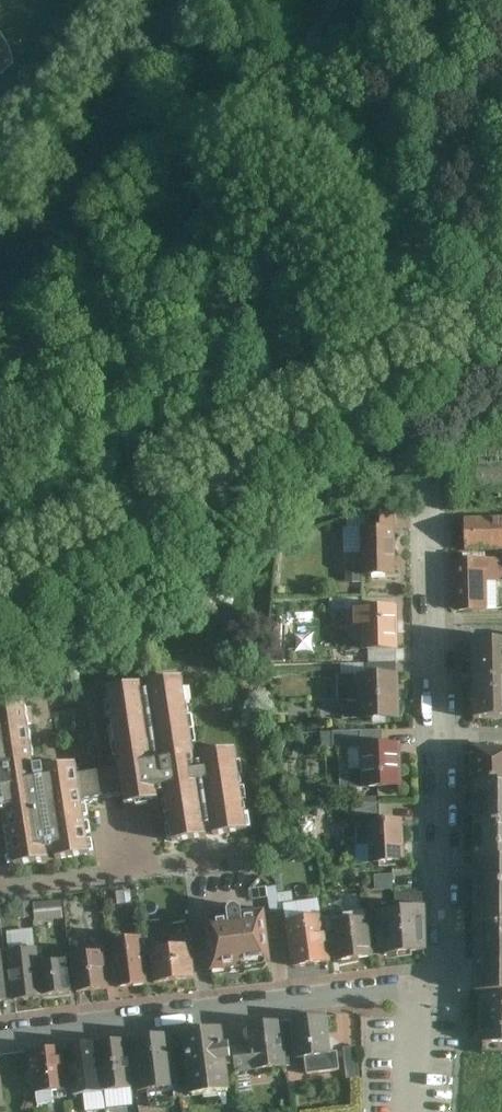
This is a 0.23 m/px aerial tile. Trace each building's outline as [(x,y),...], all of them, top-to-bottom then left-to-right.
[(0,42),(0,72),(12,66),(0,42)] [(370,524),(364,524),(364,575),(397,575),(396,512),(370,512),(370,524)] [(467,518),(468,550),(501,549),(501,518),(467,518)] [(457,609),(501,608),(501,558),(456,559),(457,609)] [(401,605),(356,606),(356,627),(362,628),(363,650),(402,649),(401,605)] [(474,691),(501,690),(501,640),(474,640),(474,691)] [(341,701),(360,701),(360,721),(402,719),(401,675),(340,676),(341,701)] [(231,753),(201,757),(201,762),(196,763),(186,681),(156,685),(157,691),(147,692),(146,685),(110,689),(120,771),(83,775),(82,766),(32,772),(24,714),(0,717),(0,832),(5,871),(47,866),(46,854),(54,853),(55,864),(90,860),(83,803),(118,798),(119,808),(148,805),(147,795),(161,794),(168,843),(198,839),(197,831),(206,830),(207,838),(242,834),(231,753)] [(475,717),(501,717),(501,690),(474,691),(475,717)] [(333,748),(363,747),(363,731),(333,732),(333,748)] [(404,788),(403,745),(363,747),(364,789),(404,788)] [(473,776),(476,776),(476,781),(501,782),(501,750),(476,750),(476,754),(473,755),(473,776)] [(476,826),(501,825),(501,782),(476,781),(476,826)] [(406,862),(405,823),(358,824),(358,845),(371,845),(371,863),(406,862)] [(475,860),(501,858),(501,825),(476,826),(475,860)] [(475,924),(501,923),(501,858),(475,860),(476,873),(475,924)] [(63,901),(35,903),(37,921),(64,918),(63,901)] [(30,902),(17,903),(19,919),(31,918),(30,902)] [(426,907),(380,910),(383,954),(428,951),(426,907)] [(287,909),(267,911),(271,939),(291,937),(289,921),(287,909)] [(207,918),(214,973),(274,967),(271,939),(267,911),(207,918)] [(329,917),(289,921),(291,937),(294,966),(333,962),(329,917)] [(372,918),(340,921),(344,961),(376,957),(372,918)] [(475,970),(501,971),(501,923),(475,924),(475,970)] [(121,988),(147,986),(143,938),(117,940),(121,988)] [(156,984),(195,980),(192,945),(153,949),(156,984)] [(15,1002),(44,999),(40,964),(39,946),(10,949),(15,1002)] [(77,993),(110,990),(107,953),(73,955),(77,993)] [(40,964),(44,999),(71,995),(68,961),(40,964)] [(480,1042),(484,1042),(501,1043),(501,991),(482,991),(480,1042)] [(342,1071),(339,1053),(332,1054),(327,1017),(298,1021),(303,1061),(308,1060),(310,1075),(342,1071)] [(240,1076),(298,1068),(291,1022),(251,1027),(254,1046),(236,1049),(240,1076)] [(184,1034),(193,1097),(234,1091),(225,1028),(184,1034)] [(180,1092),(174,1037),(135,1042),(140,1090),(141,1096),(180,1092)] [(140,1090),(135,1042),(102,1046),(108,1094),(140,1090)] [(108,1094),(102,1046),(66,1049),(71,1092),(72,1097),(108,1094)] [(357,1048),(346,1049),(348,1077),(360,1076),(357,1048)] [(71,1092),(66,1049),(34,1053),(39,1095),(71,1092)]
